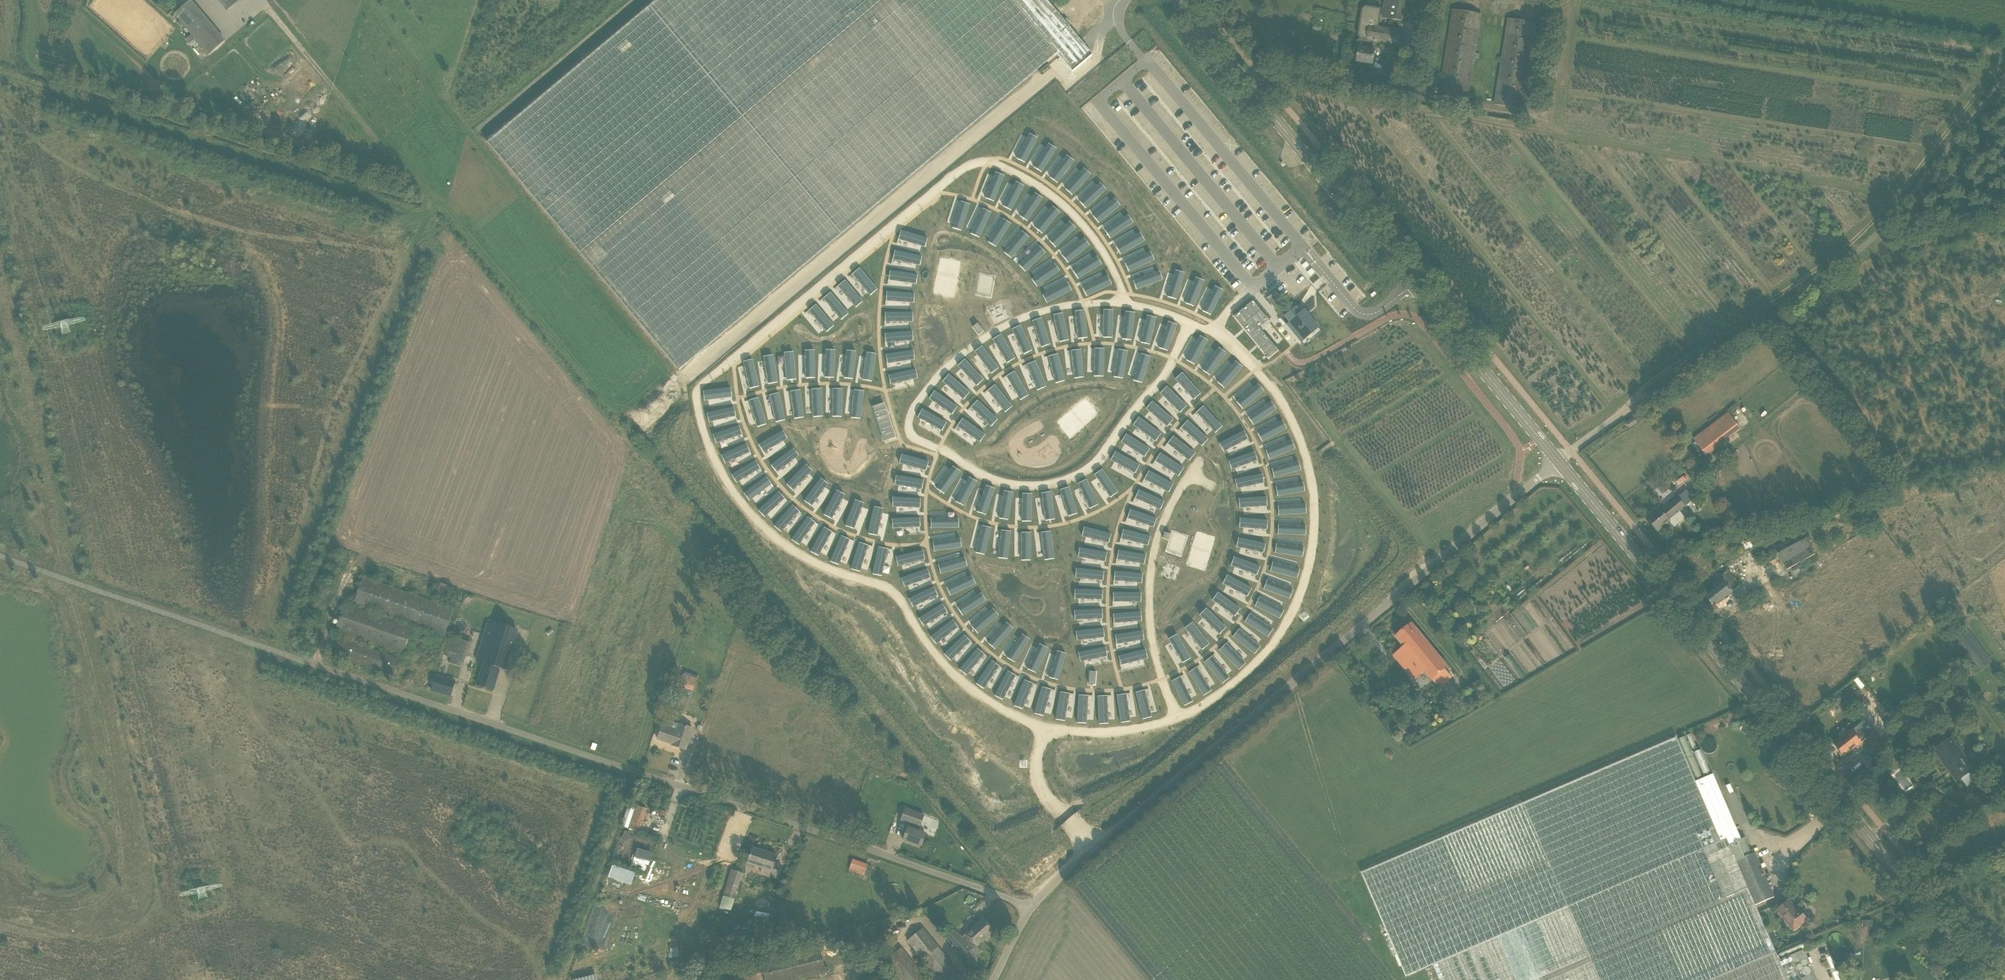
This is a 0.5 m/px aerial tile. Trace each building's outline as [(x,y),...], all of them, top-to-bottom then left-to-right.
[(227,10),(238,0),(218,0),(227,10)] [(678,370),(1056,53),(1073,73),(1092,56),(1046,0),(656,0),(488,142),(678,370)] [(1382,18),(1402,21),(1405,0),(1385,0),(1382,18)] [(225,41),(210,23),(191,1),(174,15),(192,35),(186,40),(190,45),(196,39),(209,55),(225,41)] [(1357,62),(1373,64),(1375,50),(1376,41),(1399,44),(1401,30),(1391,28),(1376,26),(1379,11),(1365,9),(1362,12),(1358,35),(1361,38),(1357,41),(1356,45),(1359,49),(1357,62)] [(1483,14),(1454,9),(1440,96),(1468,100),(1474,58),(1479,59),(1480,54),(1477,53),(1483,14)] [(1537,23),(1532,22),(1508,18),(1501,58),(1497,57),(1497,62),(1502,63),(1495,104),(1523,109),(1537,23)] [(1032,153),(1040,138),(1022,130),(1015,144),(1032,153)] [(1050,162),(1060,148),(1040,138),(1032,153),(1050,162)] [(1015,144),(1008,159),(1024,167),(1032,153),(1015,144)] [(1068,174),(1079,161),(1060,148),(1050,162),(1068,174)] [(1032,153),(1024,167),(1041,176),(1050,162),(1032,153)] [(1083,187),(1095,175),(1079,161),(1068,174),(1083,187)] [(1050,162),(1041,176),(1056,187),(1068,174),(1050,162)] [(1009,175),(994,168),(985,167),(980,183),(1001,190),(1009,175)] [(1068,174),(1056,187),(1071,199),(1083,187),(1068,174)] [(1019,200),(1027,185),(1009,175),(1001,190),(1019,200)] [(1097,201),(1110,190),(1095,175),(1083,187),(1097,201)] [(980,183),(975,199),(994,206),(1001,190),(980,183)] [(1036,211),(1046,197),(1027,185),(1019,200),(1036,211)] [(1083,187),(1071,199),(1084,212),(1097,201),(1083,187)] [(1001,190),(994,206),(1011,215),(1019,200),(1001,190)] [(1110,217),(1124,206),(1110,190),(1097,201),(1110,217)] [(969,217),(975,202),(953,196),(948,212),(969,217)] [(1053,226),(1065,213),(1046,197),(1036,211),(1053,226)] [(1019,200),(1011,215),(1026,226),(1036,211),(1019,200)] [(1084,212),(1097,227),(1110,217),(1097,201),(1084,212)] [(987,225),(996,211),(975,202),(969,217),(987,225)] [(1122,233),(1136,224),(1124,206),(1110,217),(1122,233)] [(1006,236),(1017,223),(996,211),(987,225),(1006,236)] [(1036,211),(1026,226),(1041,238),(1053,226),(1036,211)] [(948,212),(943,228),(947,228),(962,233),(969,217),(948,212)] [(1066,240),(1079,228),(1065,213),(1053,226),(1066,240)] [(969,217),(962,233),(979,240),(987,225),(969,217)] [(1110,217),(1097,227),(1108,242),(1122,233),(1110,217)] [(1017,223),(1006,236),(1023,249),(1035,237),(1017,223)] [(1147,243),(1146,242),(1136,224),(1122,233),(1133,251),(1147,243)] [(987,225),(979,240),(996,250),(1006,236),(987,225)] [(1053,226),(1041,238),(1054,252),(1066,240),(1053,226)] [(895,234),(892,247),(925,255),(930,235),(903,228),(895,234)] [(1079,256),(1093,245),(1079,228),(1066,240),(1079,256)] [(1108,242),(1108,243),(1118,259),(1133,251),(1122,233),(1108,242)] [(1006,236),(996,250),(1012,262),(1023,249),(1006,236)] [(1038,264),(1051,253),(1035,237),(1023,249),(1038,264)] [(1066,240),(1054,252),(1065,267),(1079,256),(1066,240)] [(1143,268),(1159,261),(1147,243),(1133,251),(1143,268)] [(1091,274),(1106,265),(1093,245),(1079,256),(1091,274)] [(892,247),(886,268),(920,274),(925,255),(892,247)] [(1023,249),(1012,262),(1024,275),(1038,264),(1023,249)] [(1133,251),(1118,259),(1126,275),(1143,268),(1133,251)] [(1051,281),(1066,272),(1051,253),(1038,264),(1051,281)] [(1079,256),(1065,267),(1075,283),(1091,274),(1079,256)] [(1159,299),(1168,267),(1159,261),(1143,268),(1159,299)] [(860,264),(845,276),(866,302),(879,290),(880,287),(860,264)] [(1038,264),(1024,275),(1036,290),(1051,281),(1038,264)] [(1100,292),(1115,284),(1106,265),(1091,274),(1100,292)] [(1168,267),(1159,299),(1176,304),(1188,273),(1168,267)] [(886,268),(883,289),(917,293),(920,274),(886,268)] [(1143,268),(1126,275),(1133,293),(1159,299),(1143,268)] [(1061,301),(1079,296),(1066,272),(1051,281),(1061,301)] [(1188,273),(1176,304),(1194,311),(1208,281),(1188,273)] [(1075,283),(1083,299),(1089,298),(1100,292),(1091,274),(1075,283)] [(844,277),(830,288),(851,313),(866,302),(845,276),(844,277)] [(1051,281),(1036,290),(1040,296),(1043,305),(1061,301),(1051,281)] [(1208,281),(1194,311),(1209,319),(1228,291),(1208,281)] [(829,289),(816,301),(838,327),(851,313),(830,288),(829,289)] [(883,289),(881,311),(916,311),(917,293),(883,289)] [(815,301),(800,314),(819,335),(828,334),(838,327),(816,301),(815,301)] [(1073,308),(1067,309),(1070,344),(1074,343),(1083,342),(1092,342),(1089,327),(1087,319),(1083,307),(1073,308)] [(1091,307),(1087,307),(1091,322),(1094,334),(1096,342),(1099,342),(1102,342),(1105,342),(1108,342),(1112,342),(1113,342),(1116,307),(1112,307),(1108,307),(1104,307),(1099,307),(1095,307),(1091,307)] [(1116,307),(1113,342),(1115,342),(1118,343),(1121,343),(1124,343),(1128,344),(1131,345),(1132,345),(1138,310),(1133,309),(1129,309),(1125,308),(1121,308),(1116,307)] [(1301,342),(1319,327),(1309,316),(1306,319),(1295,307),(1284,316),(1289,322),(1286,324),(1301,342)] [(1052,312),(1044,314),(1052,348),(1056,347),(1065,345),(1070,344),(1067,309),(1062,310),(1052,312)] [(1138,310),(1132,345),(1134,345),(1137,346),(1140,347),(1143,347),(1147,348),(1149,349),(1160,316),(1159,315),(1154,314),(1150,313),(1146,312),(1142,311),(1138,310)] [(881,311),(880,332),(916,329),(916,311),(881,311)] [(1276,346),(1249,313),(1239,321),(1267,354),(1276,346)] [(1032,318),(1023,321),(1035,354),(1039,352),(1047,349),(1052,348),(1044,314),(1042,315),(1032,318)] [(1160,316),(1149,349),(1150,349),(1153,350),(1156,351),(1159,352),(1170,357),(1178,337),(1179,330),(1178,327),(1175,323),(1171,319),(1167,318),(1163,316),(1160,316)] [(1012,326),(1003,330),(1018,362),(1022,360),(1030,356),(1035,354),(1023,321),(1022,321),(1012,326)] [(973,327),(979,334),(983,331),(977,324),(973,327)] [(916,329),(880,332),(881,352),(917,348),(916,329)] [(984,341),(983,342),(1002,371),(1006,369),(1014,364),(1018,362),(1003,330),(1002,330),(993,335),(984,341)] [(1187,340),(1178,360),(1184,364),(1186,365),(1188,366),(1191,367),(1193,369),(1194,369),(1212,339),(1209,338),(1206,336),(1204,334),(1201,333),(1198,333),(1193,333),(1190,336),(1187,340)] [(1212,339),(1194,369),(1195,370),(1197,371),(1199,373),(1201,374),(1203,376),(1205,377),(1207,379),(1209,380),(1231,353),(1230,352),(1227,350),(1225,348),(1222,347),(1220,345),(1217,343),(1215,341),(1212,339)] [(967,353),(966,355),(987,382),(991,379),(998,374),(1002,371),(983,342),(975,347),(967,353)] [(1061,349),(1060,349),(1067,384),(1069,383),(1078,381),(1086,380),(1084,345),(1073,347),(1061,349)] [(1085,345),(1084,345),(1086,380),(1088,380),(1098,380),(1106,380),(1108,345),(1097,345),(1085,345)] [(1108,345),(1106,380),(1108,380),(1117,381),(1124,382),(1133,348),(1122,346),(1110,345),(1108,345)] [(796,348),(774,351),(779,386),(797,383),(796,348)] [(817,348),(796,348),(797,383),(816,382),(817,348)] [(817,348),(816,382),(835,382),(839,348),(817,348)] [(839,348),(835,382),(854,383),(859,350),(839,348)] [(917,348),(881,352),(884,373),(921,366),(917,348)] [(1133,348),(1124,382),(1127,382),(1137,385),(1146,388),(1159,374),(1165,358),(1158,355),(1146,351),(1134,348),(1133,348)] [(1049,352),(1037,356),(1049,389),(1050,389),(1059,386),(1067,384),(1060,349),(1049,352)] [(859,350),(854,383),(882,387),(878,352),(860,350),(859,350)] [(774,351),(755,355),(761,390),(779,386),(774,351)] [(1231,353),(1209,380),(1211,382),(1213,384),(1215,385),(1217,387),(1219,389),(1220,390),(1222,392),(1224,394),(1251,372),(1249,369),(1247,367),(1244,365),(1242,363),(1240,360),(1237,358),(1235,356),(1232,354),(1231,353)] [(755,355),(736,366),(739,397),(761,390),(755,355)] [(951,368),(949,370),(974,395),(977,391),(984,385),(987,382),(966,355),(959,360),(951,368)] [(1026,361),(1016,366),(1032,397),(1041,393),(1049,389),(1037,356),(1026,361)] [(1169,381),(1167,382),(1190,409),(1194,405),(1206,394),(1214,389),(1213,387),(1211,386),(1210,385),(1208,384),(1207,382),(1205,381),(1204,380),(1202,379),(1201,378),(1199,376),(1197,375),(1196,374),(1194,373),(1193,372),(1191,371),(1189,370),(1188,369),(1186,368),(1184,367),(1183,366),(1176,363),(1169,381)] [(701,393),(701,398),(703,410),(738,405),(733,365),(706,388),(701,393)] [(921,366),(884,373),(886,384),(888,396),(922,389),(923,378),(921,366)] [(1004,373),(996,379),(1015,408),(1016,408),(1024,402),(1032,397),(1016,366),(1015,367),(1004,373)] [(937,383),(934,387),(961,409),(965,405),(971,398),(974,395),(949,370),(944,375),(937,383)] [(1253,374),(1226,396),(1227,397),(1228,398),(1229,399),(1230,400),(1231,402),(1232,403),(1233,404),(1234,405),(1235,406),(1236,407),(1237,408),(1238,409),(1238,411),(1239,412),(1240,413),(1268,392),(1268,391),(1267,390),(1266,389),(1265,387),(1264,386),(1263,385),(1262,384),(1261,382),(1260,381),(1259,380),(1258,379),(1256,377),(1255,376),(1254,375),(1253,374)] [(985,388),(977,395),(1002,420),(1008,414),(1015,408),(996,379),(994,380),(985,388)] [(1153,396),(1153,397),(1178,421),(1180,418),(1183,415),(1186,412),(1190,409),(1167,382),(1162,387),(1159,390),(1156,393),(1153,396)] [(803,386),(802,386),(806,421),(807,421),(825,421),(825,385),(824,385),(803,386)] [(825,385),(825,421),(843,422),(845,386),(825,385)] [(802,386),(781,389),(787,423),(788,423),(806,421),(802,386)] [(845,386),(843,422),(866,425),(869,389),(845,386)] [(924,400),(921,405),(951,424),(954,419),(959,412),(961,409),(934,387),(930,392),(924,400)] [(781,389),(759,394),(769,427),(787,423),(781,389)] [(1216,391),(1189,414),(1213,440),(1242,420),(1241,419),(1240,417),(1239,416),(1237,414),(1236,413),(1235,411),(1234,409),(1233,408),(1231,406),(1230,405),(1229,403),(1227,402),(1226,400),(1225,399),(1223,398),(1222,396),(1221,395),(1219,393),(1218,392),(1216,391)] [(1268,392),(1240,413),(1241,414),(1242,415),(1243,417),(1244,418),(1244,419),(1250,428),(1280,410),(1273,399),(1273,398),(1272,397),(1271,395),(1270,394),(1269,393),(1268,392)] [(759,394),(740,400),(749,433),(769,427),(759,394)] [(968,406),(961,414),(989,435),(994,428),(1001,421),(1002,420),(977,395),(976,397),(968,406)] [(1139,412),(1138,413),(1165,435),(1168,432),(1171,428),(1174,425),(1177,422),(1178,421),(1153,397),(1150,399),(1147,402),(1144,406),(1142,409),(1139,412)] [(898,443),(884,403),(872,407),(886,447),(898,443)] [(738,405),(703,410),(703,411),(709,432),(743,424),(738,405)] [(913,419),(912,425),(915,433),(919,438),(940,444),(944,435),(949,427),(951,424),(921,405),(919,409),(913,419)] [(1280,410),(1250,428),(1252,432),(1259,445),(1291,431),(1283,415),(1280,410)] [(1126,429),(1125,431),(1154,450),(1155,449),(1157,446),(1160,442),(1163,438),(1165,435),(1138,413),(1136,415),(1134,419),(1131,422),(1129,425),(1126,429)] [(953,426),(947,436),(978,453),(983,444),(988,436),(989,435),(961,414),(960,415),(953,426)] [(1189,414),(1173,431),(1200,454),(1213,441),(1213,440),(1189,414)] [(1735,432),(1724,417),(1694,439),(1706,455),(1735,432)] [(1637,422),(1634,418),(1627,423),(1630,427),(1637,422)] [(1242,420),(1213,440),(1213,441),(1219,450),(1224,460),(1256,446),(1250,433),(1242,421),(1242,420)] [(769,427),(749,433),(765,463),(795,444),(787,423),(769,427)] [(743,424),(709,432),(716,453),(717,453),(750,441),(743,424)] [(1115,446),(1114,448),(1144,466),(1145,464),(1147,460),(1150,456),(1152,453),(1154,450),(1125,431),(1124,432),(1122,436),(1119,439),(1117,443),(1115,446)] [(1173,431),(1159,449),(1188,469),(1200,454),(1173,431)] [(1291,431),(1259,445),(1265,460),(1266,462),(1299,452),(1298,448),(1291,431)] [(750,441),(717,453),(727,474),(758,458),(750,441)] [(795,444),(765,463),(780,483),(805,460),(795,444)] [(904,446),(895,472),(928,480),(934,455),(904,446)] [(1256,446),(1224,460),(1225,461),(1229,472),(1231,478),(1265,470),(1262,461),(1257,447),(1256,446)] [(1104,462),(1102,464),(1129,488),(1131,486),(1134,483),(1136,479),(1139,475),(1141,471),(1143,468),(1144,466),(1114,448),(1113,450),(1111,454),(1108,456),(1106,459),(1104,462)] [(1151,460),(1147,467),(1178,485),(1180,480),(1188,470),(1188,469),(1159,449),(1151,460)] [(1299,452),(1266,462),(1269,474),(1270,480),(1304,474),(1303,466),(1299,452)] [(932,475),(930,488),(935,492),(940,496),(945,500),(964,470),(962,469),(958,466),(954,462),(950,459),(942,454),(939,453),(937,459),(932,475)] [(758,458),(727,474),(740,493),(769,474),(758,458)] [(805,460),(780,483),(798,501),(818,475),(805,460)] [(1719,472),(1723,469),(1719,463),(1715,467),(1719,472)] [(1088,475),(1087,476),(1103,507),(1107,504),(1111,502),(1114,500),(1118,497),(1121,495),(1125,492),(1128,489),(1129,488),(1102,464),(1101,464),(1099,467),(1096,469),(1093,471),(1090,473),(1088,475)] [(1136,486),(1136,488),(1168,501),(1173,491),(1178,485),(1147,467),(1143,473),(1136,486)] [(964,470),(945,500),(946,500),(952,504),(958,507),(964,511),(966,511),(981,480),(976,478),(972,475),(967,472),(964,470)] [(1265,470),(1231,478),(1232,483),(1235,495),(1235,497),(1270,493),(1269,490),(1266,475),(1265,470)] [(895,472),(892,494),(925,498),(928,480),(895,472)] [(769,474),(740,493),(753,510),(781,488),(769,474)] [(1304,474),(1270,480),(1272,489),(1273,498),(1308,494),(1306,484),(1304,474)] [(818,475),(798,501),(808,508),(817,515),(835,488),(818,475)] [(1072,483),(1070,484),(1081,517),(1083,516),(1087,514),(1091,512),(1095,511),(1099,509),(1103,507),(1087,476),(1085,477),(1082,479),(1078,480),(1075,482),(1072,483)] [(981,480),(966,511),(970,513),(977,516),(983,518),(988,520),(997,486),(992,484),(987,482),(981,480)] [(1665,480),(1658,485),(1663,493),(1670,488),(1665,480)] [(1055,488),(1052,489),(1060,523),(1063,522),(1067,521),(1071,520),(1075,519),(1079,517),(1081,517),(1070,484),(1069,484),(1065,485),(1062,486),(1059,487),(1055,488)] [(997,486),(988,520),(990,520),(997,522),(1003,523),(1010,524),(1011,525),(1016,490),(1013,489),(1008,489),(1002,487),(997,486)] [(781,488),(753,510),(769,526),(794,501),(781,488)] [(835,488),(817,515),(840,528),(853,498),(835,488)] [(1130,499),(1128,506),(1161,518),(1162,515),(1167,503),(1168,501),(1136,488),(1130,499)] [(1035,491),(1034,491),(1035,526),(1038,525),(1045,525),(1051,524),(1058,523),(1060,523),(1052,489),(1046,489),(1041,490),(1035,491)] [(1016,490),(1011,525),(1017,525),(1024,526),(1031,526),(1035,526),(1034,491),(1030,491),(1024,491),(1019,490),(1016,490)] [(1663,526),(1664,527),(1678,515),(1677,513),(1686,507),(1685,506),(1694,499),(1687,490),(1662,511),(1660,509),(1654,514),(1654,515),(1648,520),(1657,531),(1663,526)] [(927,504),(927,517),(927,529),(928,533),(963,530),(962,522),(962,513),(945,504),(929,491),(927,504)] [(1270,493),(1235,497),(1236,507),(1237,517),(1272,516),(1271,505),(1270,493)] [(891,506),(890,516),(924,517),(925,498),(892,494),(891,506)] [(1308,494),(1273,498),(1274,504),(1275,517),(1309,518),(1308,502),(1308,494)] [(853,498),(840,528),(861,536),(864,537),(871,504),(853,498)] [(794,501),(769,526),(786,540),(809,513),(794,501)] [(871,504),(864,537),(878,540),(887,542),(890,516),(891,506),(871,504)] [(1125,513),(1120,527),(1154,536),(1157,527),(1161,518),(1128,506),(1125,513)] [(809,513),(786,540),(806,553),(824,523),(809,513)] [(890,516),(887,542),(897,543),(925,544),(924,517),(890,516)] [(1236,531),(1235,535),(1270,541),(1271,534),(1272,519),(1272,516),(1237,517),(1237,519),(1236,531)] [(1274,535),(1274,536),(1307,540),(1308,538),(1309,520),(1309,518),(1275,517),(1275,520),(1274,535)] [(975,519),(967,553),(987,559),(994,524),(985,522),(975,519)] [(824,523),(806,553),(826,563),(827,564),(841,531),(824,523)] [(994,524),(987,559),(1011,562),(1013,528),(1002,526),(994,524)] [(1078,539),(1077,545),(1111,551),(1112,545),(1114,539),(1116,533),(1082,524),(1080,532),(1078,539)] [(1045,528),(1033,529),(1036,562),(1059,560),(1055,527),(1045,528)] [(1116,541),(1115,548),(1149,554),(1150,551),(1153,539),(1154,536),(1120,527),(1116,541)] [(1013,528),(1011,562),(1035,562),(1036,562),(1033,529),(1032,529),(1023,529),(1013,528)] [(963,530),(928,533),(929,542),(931,554),(931,556),(966,548),(964,541),(963,532),(963,530)] [(841,531),(827,564),(847,571),(859,539),(841,532),(841,531)] [(1234,542),(1232,554),(1265,564),(1269,549),(1270,541),(1235,535),(1234,542)] [(1272,550),(1270,555),(1304,562),(1305,556),(1307,540),(1274,536),(1272,550)] [(859,539),(847,571),(868,577),(877,543),(859,539)] [(1799,542),(1772,556),(1776,563),(1781,560),(1787,570),(1815,554),(1811,546),(1803,550),(1799,542)] [(877,543),(868,577),(881,579),(889,584),(890,577),(897,546),(877,543)] [(1074,560),(1073,566),(1108,570),(1109,565),(1110,558),(1111,552),(1111,551),(1077,545),(1077,546),(1075,553),(1074,560)] [(897,546),(890,577),(931,566),(927,547),(910,547),(897,546)] [(966,548),(931,556),(934,567),(938,579),(971,566),(969,559),(967,553),(966,550),(966,548)] [(1113,556),(1111,568),(1146,572),(1147,564),(1149,554),(1115,548),(1113,556)] [(1228,565),(1225,573),(1257,587),(1260,578),(1265,564),(1232,554),(1228,565)] [(1268,565),(1266,572),(1298,582),(1301,574),(1304,562),(1270,555),(1268,565)] [(890,577),(889,584),(895,587),(897,589),(902,594),(904,597),(937,584),(931,568),(931,566),(890,577)] [(971,566),(938,579),(943,590),(949,601),(979,584),(975,576),(972,568),(971,566)] [(1072,582),(1072,587),(1107,589),(1107,585),(1107,578),(1108,572),(1108,570),(1073,566),(1073,568),(1072,575),(1072,582)] [(1792,569),(1795,574),(1800,571),(1797,566),(1792,569)] [(813,582),(819,576),(811,567),(804,572),(813,582)] [(1110,585),(1110,591),(1144,591),(1144,590),(1146,577),(1146,572),(1111,568),(1111,571),(1110,585)] [(1725,573),(1712,583),(1716,587),(1706,595),(1714,606),(1731,593),(1732,593),(1740,586),(1728,571),(1725,574),(1725,573)] [(1263,579),(1259,589),(1290,603),(1295,591),(1298,582),(1266,572),(1263,579)] [(1218,587),(1216,590),(1246,608),(1247,605),(1255,592),(1257,587),(1225,573),(1223,576),(1218,587)] [(345,602),(344,604),(335,631),(353,637),(351,641),(340,637),(334,655),(394,676),(400,658),(357,643),(358,639),(403,654),(413,626),(365,609),(366,608),(445,635),(454,609),(363,577),(353,604),(362,607),(362,608),(345,602)] [(444,600),(449,586),(440,583),(435,597),(444,600)] [(937,584),(904,597),(906,600),(913,614),(915,618),(945,601),(937,584)] [(979,584),(949,601),(949,602),(956,613),(962,621),(990,600),(985,592),(980,584),(979,584)] [(1071,597),(1071,604),(1071,609),(1106,608),(1106,605),(1106,598),(1106,591),(1107,589),(1072,587),(1071,590),(1071,597)] [(1257,593),(1251,605),(1281,622),(1288,608),(1290,603),(1259,589),(1257,593)] [(1211,597),(1206,604),(1232,627),(1239,618),(1246,608),(1216,590),(1211,597)] [(1110,591),(1109,600),(1109,612),(1144,610),(1144,603),(1144,591),(1110,591)] [(990,600),(962,621),(963,623),(972,633),(977,639),(1002,614),(996,607),(990,600)] [(945,601),(915,618),(921,628),(927,637),(955,617),(946,602),(945,601)] [(1196,615),(1192,618),(1214,645),(1220,640),(1230,629),(1232,627),(1206,604),(1204,606),(1196,615)] [(1242,619),(1240,621),(1269,640),(1270,639),(1280,624),(1281,622),(1251,605),(1250,607),(1242,619)] [(1106,608),(1071,609),(1071,612),(1072,619),(1072,626),(1072,630),(1107,627),(1107,625),(1107,618),(1106,611),(1106,608)] [(1144,610),(1109,612),(1109,615),(1111,630),(1111,633),(1146,628),(1144,616),(1144,610)] [(1455,614),(1449,610),(1445,616),(1451,620),(1455,614)] [(1002,614),(977,639),(980,642),(990,650),(996,654),(1017,627),(1016,626),(1009,620),(1002,614)] [(955,617),(927,637),(929,641),(939,653),(966,631),(955,617)] [(1177,630),(1195,660),(1197,659),(1209,650),(1214,645),(1192,618),(1187,623),(1177,630)] [(1232,631),(1229,635),(1255,658),(1258,654),(1269,640),(1240,621),(1232,631)] [(1425,672),(1438,689),(1452,677),(1445,668),(1448,666),(1412,623),(1396,637),(1405,647),(1394,656),(1414,681),(1425,672)] [(472,702),(487,707),(499,667),(505,669),(516,630),(495,624),(492,636),(482,634),(480,640),(482,640),(469,685),(476,687),(472,702)] [(1017,627),(996,654),(1000,658),(1011,665),(1015,667),(1033,637),(1032,636),(1024,632),(1017,627)] [(1107,627),(1072,630),(1073,634),(1074,641),(1075,648),(1075,651),(1110,645),(1109,644),(1108,638),(1108,631),(1107,627)] [(1460,631),(1465,639),(1472,635),(1466,627),(1460,631)] [(1146,628),(1111,633),(1112,644),(1114,654),(1149,647),(1147,641),(1146,629),(1146,628)] [(1167,636),(1157,641),(1166,675),(1170,674),(1184,667),(1195,660),(1177,630),(1167,636)] [(966,631),(939,653),(949,664),(956,670),(980,645),(967,631),(966,631)] [(1222,642),(1216,648),(1237,675),(1246,667),(1255,658),(1229,635),(1222,642)] [(450,656),(448,662),(463,666),(471,641),(452,636),(446,655),(450,656)] [(1033,637),(1015,667),(1022,671),(1034,676),(1038,678),(1051,645),(1048,644),(1040,641),(1033,637)] [(980,645),(956,670),(960,675),(972,685),(993,657),(992,656),(980,645)] [(1051,645),(1038,678),(1046,681),(1058,684),(1060,685),(1069,651),(1066,650),(1057,648),(1051,645)] [(1110,645),(1075,651),(1076,656),(1077,663),(1079,670),(1113,664),(1112,657),(1111,651),(1110,645)] [(1149,647),(1114,654),(1115,659),(1119,673),(1123,687),(1157,679),(1153,667),(1150,654),(1149,647)] [(1210,652),(1201,659),(1221,688),(1232,679),(1237,675),(1216,648),(1210,652)] [(993,657),(972,685),(985,693),(991,697),(1009,667),(993,657)] [(1185,670),(1201,700),(1203,700),(1218,690),(1221,688),(1201,659),(1198,662),(1185,670)] [(1009,667),(991,697),(998,701),(1010,707),(1024,675),(1010,667),(1009,667)] [(1172,676),(1167,678),(1179,705),(1181,707),(1184,708),(1186,708),(1201,700),(1185,670),(1172,676)] [(1071,671),(1071,684),(1114,685),(1114,673),(1071,671)] [(680,687),(693,691),(697,678),(684,674),(680,687)] [(1024,675),(1010,707),(1012,708),(1027,714),(1031,716),(1042,682),(1024,675)] [(450,696),(455,682),(436,676),(431,690),(450,696)] [(1042,682),(1031,716),(1041,719),(1052,722),(1060,688),(1042,682)] [(1157,683),(1133,689),(1140,723),(1148,721),(1163,717),(1169,708),(1168,704),(1157,683)] [(1060,688),(1052,722),(1056,723),(1071,725),(1073,725),(1078,691),(1060,688)] [(1133,689),(1116,691),(1118,726),(1133,724),(1140,723),(1133,689)] [(1859,710),(1866,704),(1868,702),(1859,690),(1855,693),(1853,689),(1847,694),(1859,710)] [(1078,691),(1073,725),(1087,727),(1095,727),(1097,692),(1078,691)] [(1097,692),(1095,727),(1102,727),(1118,726),(1116,691),(1097,692)] [(1843,698),(1841,695),(1837,695),(1834,697),(1834,701),(1836,704),(1840,704),(1843,702),(1843,698)] [(1467,706),(1462,699),(1456,703),(1461,710),(1467,706)] [(662,725),(658,739),(672,744),(672,745),(686,750),(693,728),(678,723),(678,724),(664,719),(663,725),(662,725)] [(1865,750),(1879,739),(1872,732),(1866,737),(1863,733),(1867,729),(1861,722),(1851,730),(1852,731),(1835,745),(1844,756),(1860,744),(1865,750)] [(1803,950),(1779,960),(1756,905),(1730,844),(1743,839),(1713,772),(1695,780),(1677,737),(1523,803),(1362,872),(1406,976),(1433,965),(1439,979),(1816,979),(1803,950)] [(1975,769),(1952,737),(1933,750),(1956,782),(1961,779),(1967,787),(1973,780),(1970,772),(1975,769)] [(1701,749),(1686,755),(1695,777),(1710,771),(1701,749)] [(628,828),(636,805),(630,803),(629,803),(621,826),(628,828)] [(646,808),(636,805),(628,828),(638,831),(646,808)] [(905,809),(901,820),(909,823),(903,840),(921,846),(925,834),(917,831),(919,826),(920,827),(924,815),(905,809)] [(661,840),(668,841),(671,828),(664,826),(661,840)] [(1917,835),(1912,840),(1919,848),(1924,843),(1917,835)] [(1756,905),(1774,897),(1755,853),(1751,855),(1744,838),(1743,839),(1730,844),(1756,905)] [(633,862),(650,867),(655,852),(638,847),(633,862)] [(760,874),(777,879),(782,866),(774,863),(776,856),(752,848),(746,864),(761,869),(760,874)] [(864,876),(864,875),(868,877),(872,867),(867,865),(852,860),(849,870),(864,876)] [(1023,867),(1014,874),(1024,888),(1034,880),(1023,867)] [(735,900),(743,873),(732,870),(720,908),(731,911),(734,900),(735,900)] [(1797,910),(1789,900),(1776,910),(1793,931),(1808,919),(1799,908),(1797,910)] [(994,931),(982,918),(965,933),(965,934),(961,937),(955,930),(946,939),(962,957),(975,945),(977,947),(994,931)] [(923,929),(908,941),(940,979),(964,979),(923,929)] [(1774,947),(1781,950),(1784,943),(1776,941),(1774,947)] [(829,971),(828,967),(825,967),(820,947),(760,962),(765,979),(794,979),(829,971)] [(902,948),(887,960),(903,979),(927,979),(902,948)] [(883,968),(868,979),(869,979),(893,979),(883,968)]
